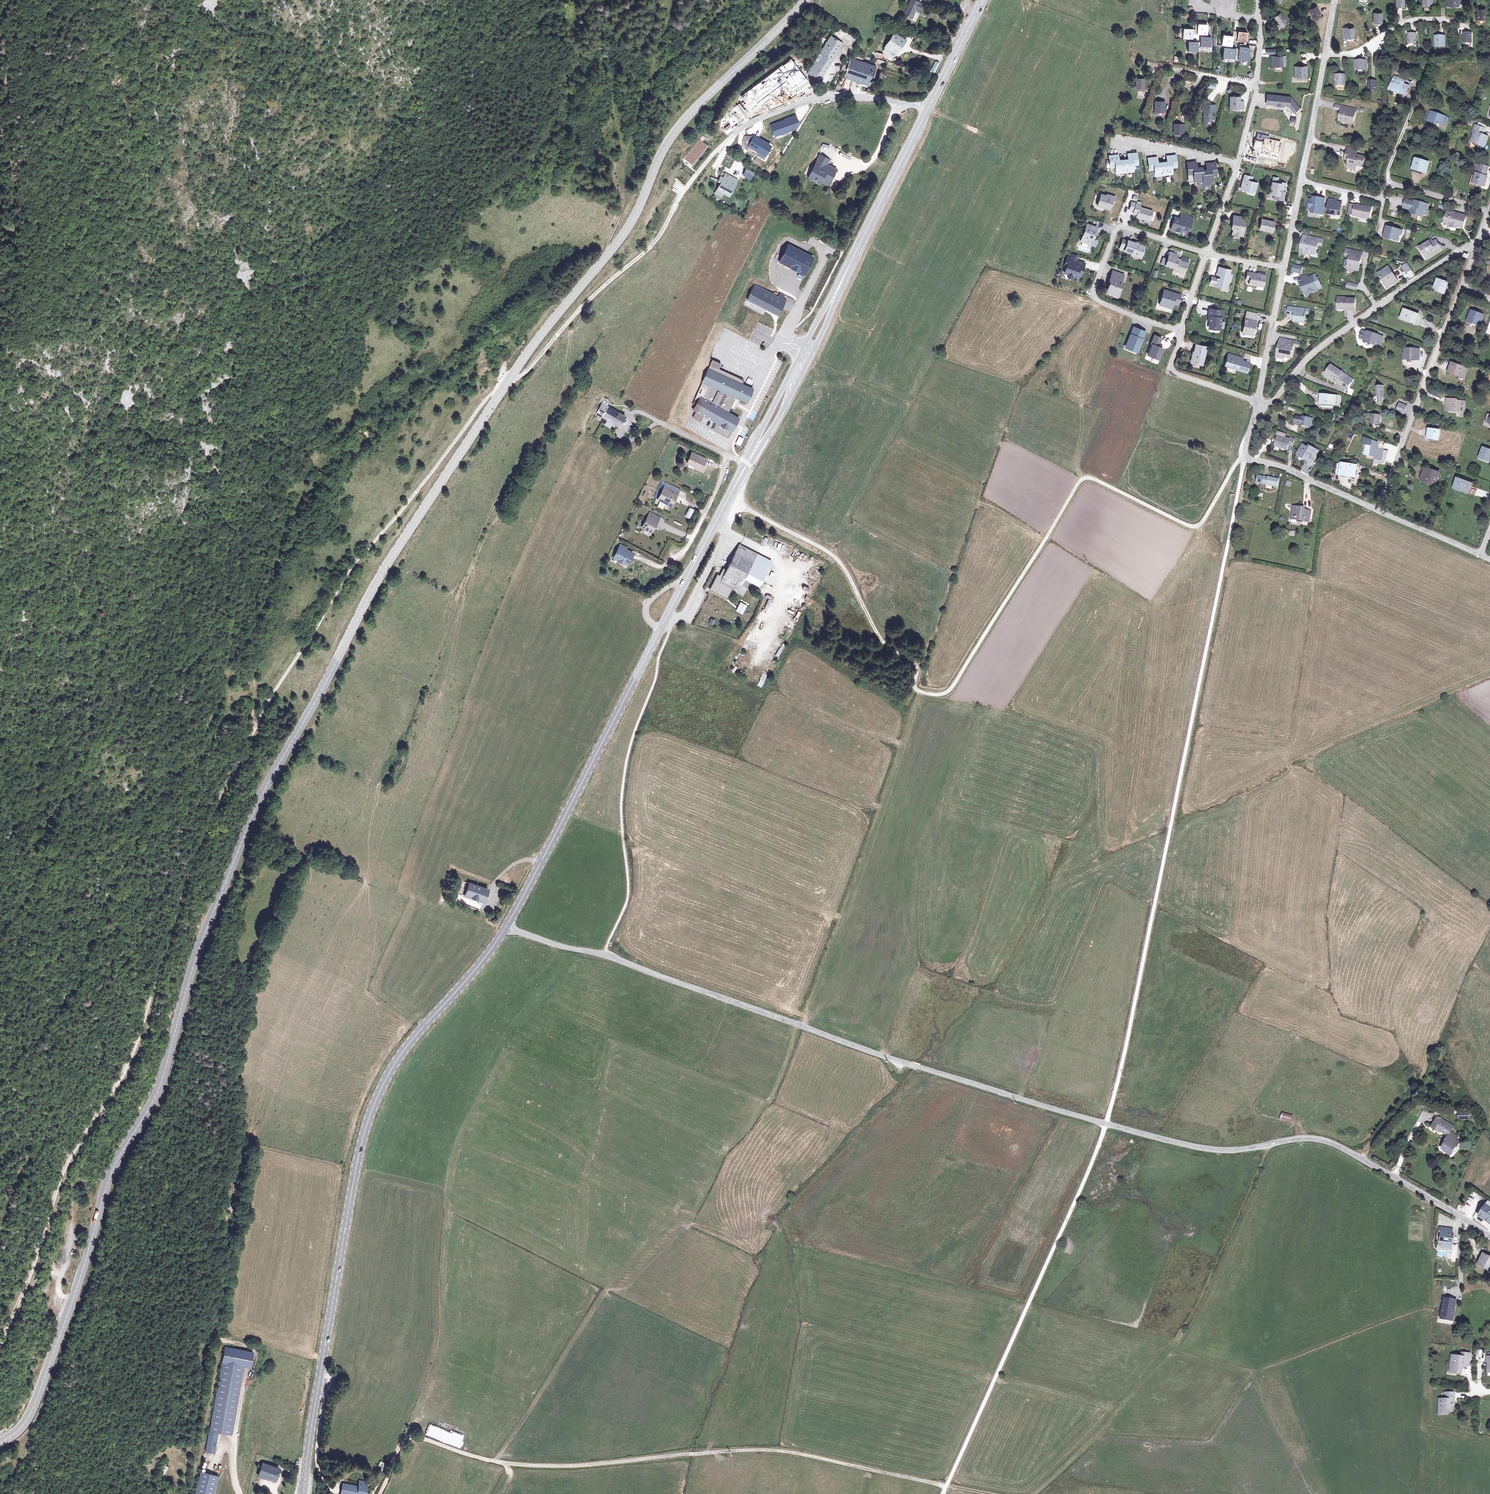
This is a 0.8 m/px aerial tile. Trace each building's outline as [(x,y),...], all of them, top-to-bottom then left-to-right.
[(910,0),(908,0),(901,16),(909,19),(912,12),(911,12),(912,10),(916,12),(921,0),(912,0),(912,1),(910,0)] [(1318,8),(1313,10),(1317,19),(1322,16),(1318,8)] [(1285,16),(1281,19),(1288,27),(1292,24),(1285,16)] [(838,26),(820,53),(832,60),(843,42),(853,48),(859,38),(838,26)] [(1196,35),(1201,35),(1208,36),(1208,26),(1199,26),(1198,31),(1196,31),(1196,35)] [(1354,28),(1343,28),(1343,38),(1347,38),(1347,41),(1354,41),(1354,28)] [(1189,43),(1193,43),(1194,30),(1184,30),(1183,40),(1189,40),(1189,43)] [(1233,36),(1233,41),(1248,43),(1248,33),(1234,32),(1233,36)] [(903,40),(893,34),(882,52),(889,56),(890,54),(893,56),(903,40)] [(1201,35),(1201,43),(1201,48),(1211,48),(1211,38),(1208,38),(1208,36),(1201,35)] [(1226,48),(1232,48),(1233,41),(1233,36),(1223,35),(1222,45),(1226,46),(1226,47),(1226,48)] [(1201,43),(1193,43),(1189,43),(1188,52),(1198,53),(1198,48),(1201,48),(1201,43)] [(1239,57),(1238,60),(1248,61),(1250,48),(1248,48),(1248,45),(1240,44),(1239,49),(1239,57)] [(1239,57),(1239,49),(1232,48),(1226,48),(1226,47),(1223,47),(1222,57),(1235,59),(1236,56),(1239,57)] [(818,80),(832,60),(820,53),(807,73),(818,80)] [(802,54),(796,59),(801,63),(806,59),(802,54)] [(1285,57),(1276,54),(1275,59),(1279,60),(1277,65),(1282,66),(1285,57)] [(755,109),(791,85),(797,94),(810,84),(791,57),(775,68),(779,74),(766,83),(763,78),(755,83),(756,85),(740,96),(746,104),(750,102),(755,109)] [(847,70),(844,78),(868,85),(876,67),(851,58),(849,64),(847,70)] [(1368,63),(1355,63),(1355,72),(1368,72),(1368,63)] [(1307,66),(1294,67),(1295,78),(1308,77),(1307,66)] [(1401,94),(1401,95),(1406,97),(1410,86),(1405,84),(1406,81),(1398,78),(1396,83),(1393,82),(1390,90),(1401,94)] [(797,92),(788,96),(790,103),(799,99),(797,92)] [(1291,97),(1269,94),(1268,100),(1274,101),(1273,103),(1289,106),(1291,97)] [(1238,96),(1229,96),(1229,107),(1242,107),(1242,101),(1238,101),(1238,96)] [(1299,108),(1291,97),(1289,106),(1294,112),(1299,108)] [(1213,105),(1200,105),(1200,111),(1204,111),(1204,121),(1209,121),(1209,111),(1213,111),(1213,105)] [(1357,111),(1343,108),(1342,112),(1340,120),(1349,122),(1348,124),(1353,125),(1357,111)] [(1431,111),(1428,118),(1431,118),(1429,122),(1443,127),(1445,121),(1448,123),(1450,118),(1431,111)] [(1290,124),(1299,125),(1300,113),(1296,113),(1296,118),(1291,117),(1290,124)] [(795,116),(771,125),(775,136),(793,129),(798,122),(795,116)] [(1488,138),(1483,136),(1481,135),(1484,129),(1475,126),(1473,132),(1475,133),(1471,142),(1479,145),(1479,144),(1484,146),(1488,138)] [(793,129),(775,136),(781,143),(793,129)] [(753,135),(747,146),(758,152),(757,154),(763,157),(770,145),(753,135)] [(699,140),(684,158),(692,165),(708,147),(699,140)] [(1357,153),(1347,151),(1345,161),(1349,162),(1348,168),(1356,170),(1357,167),(1363,168),(1365,158),(1356,156),(1357,153)] [(1120,155),(1111,156),(1112,168),(1117,167),(1117,174),(1135,172),(1135,166),(1140,165),(1139,153),(1130,154),(1130,160),(1120,161),(1120,155)] [(721,164),(729,169),(734,159),(726,155),(721,164)] [(830,161),(820,156),(809,177),(821,183),(822,182),(829,186),(837,171),(828,165),(830,161)] [(1156,158),(1147,158),(1148,170),(1153,170),(1154,176),(1171,175),(1171,168),(1176,168),(1175,156),(1166,157),(1166,162),(1156,163),(1156,158)] [(1428,164),(1416,160),(1414,169),(1426,173),(1428,164)] [(1191,162),(1186,163),(1188,178),(1188,181),(1193,180),(1194,185),(1202,184),(1203,187),(1211,186),(1211,179),(1216,178),(1214,163),(1209,164),(1209,166),(1206,166),(1206,172),(1204,172),(1205,174),(1201,174),(1201,171),(1197,171),(1197,169),(1195,169),(1195,164),(1192,164),(1191,162)] [(1489,168),(1482,166),(1480,173),(1481,174),(1481,175),(1478,174),(1474,183),(1484,186),(1487,177),(1485,176),(1485,175),(1487,176),(1489,168)] [(755,173),(746,169),(743,176),(750,181),(755,173)] [(737,180),(726,174),(718,189),(729,195),(737,180)] [(1253,178),(1245,176),(1241,189),(1248,191),(1248,192),(1255,194),(1258,185),(1252,183),(1253,178)] [(1279,179),(1274,179),(1271,194),(1275,195),(1274,200),(1284,201),(1287,185),(1283,184),(1282,186),(1278,185),(1279,179)] [(729,195),(718,189),(714,197),(716,198),(716,197),(720,199),(723,194),(728,197),(729,195)] [(1107,197),(1101,195),(1098,206),(1110,210),(1112,202),(1114,203),(1115,198),(1107,195),(1107,197)] [(1319,201),(1311,200),(1310,209),(1314,210),(1313,213),(1325,214),(1327,199),(1319,198),(1319,201)] [(1338,201),(1331,200),(1329,214),(1342,216),(1343,207),(1337,206),(1338,201)] [(1429,211),(1428,210),(1430,205),(1417,201),(1416,202),(1407,200),(1405,207),(1412,209),(1411,212),(1413,212),(1413,213),(1424,216),(1424,214),(1428,215),(1429,211)] [(1142,205),(1137,203),(1135,211),(1139,212),(1138,217),(1150,221),(1154,211),(1141,207),(1142,205)] [(1371,219),(1373,209),(1358,205),(1356,216),(1371,219)] [(1457,216),(1455,215),(1453,213),(1450,212),(1447,222),(1450,227),(1454,228),(1454,226),(1461,228),(1461,227),(1465,228),(1468,217),(1458,215),(1457,216)] [(1235,217),(1234,223),(1233,226),(1235,226),(1233,235),(1244,237),(1245,228),(1244,227),(1244,226),(1245,219),(1235,217)] [(1186,221),(1184,220),(1176,218),(1172,229),(1177,231),(1177,229),(1182,231),(1186,233),(1188,232),(1189,228),(1190,228),(1193,221),(1187,219),(1186,221)] [(1272,227),(1275,227),(1275,223),(1262,220),(1260,230),(1271,233),(1272,227)] [(1097,228),(1087,225),(1081,241),(1090,245),(1093,236),(1095,236),(1097,228)] [(1390,233),(1388,238),(1400,241),(1403,231),(1389,227),(1388,232),(1390,233)] [(1321,238),(1313,237),(1312,241),(1306,240),(1304,248),(1303,248),(1302,254),(1306,255),(1306,253),(1312,254),(1312,256),(1319,258),(1321,251),(1319,251),(1320,245),(1323,246),(1324,240),(1321,239),(1321,238)] [(1121,247),(1126,249),(1125,251),(1133,254),(1132,255),(1135,256),(1138,254),(1142,255),(1145,247),(1128,241),(1128,242),(1123,240),(1121,247)] [(1444,249),(1440,243),(1435,247),(1433,244),(1431,241),(1422,247),(1427,256),(1431,254),(1432,256),(1444,249)] [(788,244),(779,262),(802,273),(811,256),(788,244)] [(1353,250),(1348,250),(1347,256),(1352,257),(1350,268),(1361,270),(1364,255),(1353,253),(1353,250)] [(1177,260),(1178,259),(1170,256),(1168,259),(1164,258),(1162,264),(1175,268),(1174,270),(1183,273),(1184,268),(1186,269),(1188,264),(1177,260)] [(1070,259),(1068,258),(1066,263),(1069,263),(1065,273),(1069,275),(1073,276),(1077,277),(1078,275),(1081,276),(1084,268),(1078,266),(1079,262),(1077,261),(1070,259)] [(1304,267),(1295,265),(1293,273),(1302,275),(1304,267)] [(1385,278),(1391,287),(1400,281),(1391,267),(1380,273),(1384,279),(1385,278)] [(1232,271),(1223,269),(1221,277),(1221,279),(1217,278),(1217,279),(1213,278),(1218,279),(1216,286),(1227,289),(1229,282),(1232,282),(1234,275),(1231,275),(1232,271)] [(1124,274),(1113,271),(1105,292),(1120,297),(1125,285),(1121,284),(1124,274)] [(1266,277),(1256,275),(1257,274),(1249,273),(1247,280),(1251,281),(1250,285),(1264,288),(1266,277)] [(1317,275),(1310,278),(1308,275),(1303,277),(1306,283),(1303,284),(1306,293),(1307,295),(1311,293),(1316,291),(1320,290),(1319,288),(1318,285),(1322,284),(1320,278),(1318,279),(1317,275)] [(1445,293),(1448,284),(1439,281),(1435,290),(1445,293)] [(755,285),(747,299),(766,309),(774,313),(777,315),(784,300),(783,300),(785,296),(780,293),(778,297),(755,285)] [(1181,295),(1164,290),(1159,305),(1171,309),(1174,301),(1178,303),(1181,295)] [(766,309),(747,299),(744,305),(763,315),(766,309)] [(1339,308),(1349,308),(1349,310),(1357,310),(1357,299),(1340,299),(1339,308)] [(1289,314),(1296,315),(1295,320),(1306,322),(1308,309),(1290,307),(1289,314)] [(1221,311),(1211,309),(1210,317),(1211,317),(1210,327),(1215,328),(1217,330),(1221,330),(1222,318),(1220,318),(1221,311)] [(1416,324),(1419,315),(1406,311),(1402,319),(1416,324)] [(1479,324),(1482,315),(1474,312),(1470,321),(1479,324)] [(1484,316),(1482,315),(1479,324),(1470,321),(1470,322),(1480,326),(1484,316)] [(1257,323),(1255,323),(1256,319),(1248,317),(1244,333),(1254,336),(1257,323)] [(1138,329),(1133,327),(1126,345),(1133,348),(1132,350),(1137,352),(1142,339),(1135,336),(1138,329)] [(1145,332),(1138,329),(1135,336),(1142,339),(1145,332)] [(1370,347),(1371,343),(1380,346),(1383,339),(1368,334),(1368,335),(1363,333),(1363,335),(1362,335),(1361,338),(1361,340),(1365,342),(1364,345),(1370,347)] [(1161,338),(1154,335),(1150,344),(1152,344),(1147,355),(1158,360),(1162,349),(1157,346),(1161,338)] [(1294,352),(1295,344),(1293,343),(1293,341),(1282,339),(1280,348),(1278,357),(1284,359),(1288,356),(1291,357),(1293,352),(1294,352)] [(1207,347),(1197,345),(1195,353),(1196,353),(1193,363),(1203,365),(1207,347)] [(1419,352),(1404,351),(1403,361),(1418,362),(1419,352)] [(1250,364),(1243,362),(1244,358),(1229,354),(1225,366),(1248,372),(1250,364)] [(721,364),(713,360),(712,361),(711,365),(719,369),(720,365),(721,364)] [(1465,377),(1468,369),(1452,363),(1449,371),(1465,377)] [(719,369),(711,365),(693,399),(695,400),(693,404),(696,406),(693,410),(696,411),(693,418),(701,422),(704,416),(715,422),(721,409),(728,413),(731,408),(734,410),(737,405),(740,399),(747,402),(753,390),(742,384),(743,381),(719,369)] [(1352,381),(1331,367),(1326,374),(1337,381),(1335,383),(1341,387),(1342,385),(1347,389),(1352,381)] [(1325,404),(1331,405),(1331,406),(1339,406),(1340,397),(1321,396),(1320,406),(1325,406),(1325,404)] [(1449,403),(1449,410),(1465,412),(1467,401),(1459,400),(1459,399),(1448,397),(1447,402),(1449,403)] [(603,404),(597,414),(619,427),(625,417),(603,404)] [(1406,409),(1399,407),(1396,414),(1403,417),(1406,409)] [(728,413),(721,409),(715,422),(716,423),(732,431),(735,425),(739,418),(728,413)] [(1304,419),(1297,417),(1295,424),(1302,425),(1302,426),(1311,428),(1313,421),(1304,418),(1304,419)] [(732,431),(716,423),(713,429),(729,437),(732,431)] [(1432,439),(1433,438),(1439,439),(1440,431),(1429,429),(1428,439),(1432,439)] [(1288,452),(1289,447),(1293,449),(1295,441),(1291,440),(1291,441),(1279,438),(1276,448),(1288,452)] [(1319,451),(1317,450),(1311,447),(1310,449),(1303,446),(1300,451),(1298,455),(1301,456),(1308,460),(1307,463),(1312,466),(1315,459),(1319,451)] [(1376,448),(1368,447),(1366,456),(1374,457),(1373,464),(1383,465),(1385,460),(1386,452),(1375,451),(1376,448)] [(1489,456),(1489,451),(1484,448),(1480,456),(1489,460),(1489,456)] [(687,463),(701,469),(705,459),(692,453),(687,463)] [(1346,477),(1346,475),(1355,476),(1356,468),(1338,465),(1336,476),(1346,477)] [(1426,468),(1421,480),(1432,484),(1432,482),(1436,483),(1439,473),(1426,468)] [(1469,488),(1472,480),(1458,475),(1453,487),(1467,493),(1469,488)] [(1279,480),(1258,476),(1256,483),(1262,485),(1263,484),(1266,485),(1278,488),(1279,480)] [(663,488),(660,486),(654,497),(670,506),(673,500),(674,500),(679,490),(665,483),(663,488)] [(690,519),(695,510),(690,507),(685,516),(690,519)] [(1292,518),(1300,519),(1300,521),(1309,522),(1311,512),(1303,510),(1303,509),(1294,507),(1292,518)] [(647,516),(648,516),(642,528),(651,532),(654,526),(655,526),(658,521),(660,518),(651,513),(649,512),(647,516)] [(627,548),(621,545),(614,558),(620,560),(619,561),(623,563),(624,562),(628,564),(633,554),(626,550),(627,548)] [(771,562),(757,554),(739,545),(722,578),(718,575),(710,589),(727,598),(732,588),(743,594),(749,581),(744,578),(745,578),(759,585),(771,562)] [(746,606),(741,603),(737,611),(742,614),(746,606)] [(762,688),(767,674),(762,673),(758,686),(762,688)] [(465,896),(483,902),(487,890),(469,884),(465,896)] [(1283,1114),(1281,1120),(1291,1123),(1293,1117),(1283,1114)] [(1454,1127),(1447,1122),(1442,1119),(1443,1118),(1441,1117),(1440,1118),(1438,1116),(1432,1126),(1439,1131),(1441,1131),(1449,1136),(1451,1133),(1450,1132),(1453,1129),(1454,1127)] [(1446,1146),(1443,1150),(1450,1154),(1455,1147),(1457,1147),(1460,1143),(1456,1140),(1458,1137),(1451,1133),(1449,1136),(1446,1141),(1448,1142),(1446,1146)] [(1489,1202),(1479,1216),(1489,1224),(1489,1202)] [(1453,1229),(1440,1228),(1439,1234),(1441,1234),(1440,1243),(1453,1244),(1454,1236),(1452,1235),(1453,1229)] [(1484,1254),(1479,1264),(1489,1269),(1489,1257),(1484,1254)] [(1441,1318),(1452,1320),(1456,1300),(1444,1298),(1441,1318)] [(225,1347),(210,1431),(206,1452),(214,1453),(216,1441),(218,1432),(231,1435),(243,1367),(250,1368),(253,1352),(230,1348),(225,1347)] [(1451,1366),(1450,1372),(1457,1373),(1462,1374),(1463,1365),(1468,1366),(1470,1354),(1463,1353),(1462,1357),(1452,1355),(1451,1366)] [(1447,1399),(1439,1399),(1439,1413),(1446,1414),(1447,1409),(1453,1409),(1453,1400),(1455,1400),(1455,1393),(1447,1393),(1447,1399)] [(264,1477),(275,1480),(278,1469),(263,1463),(258,1477),(264,1478),(264,1477)] [(201,1472),(195,1493),(214,1493),(218,1476),(201,1472)] [(342,1493),(357,1493),(363,1493),(365,1480),(358,1479),(357,1485),(343,1483),(342,1493)]
